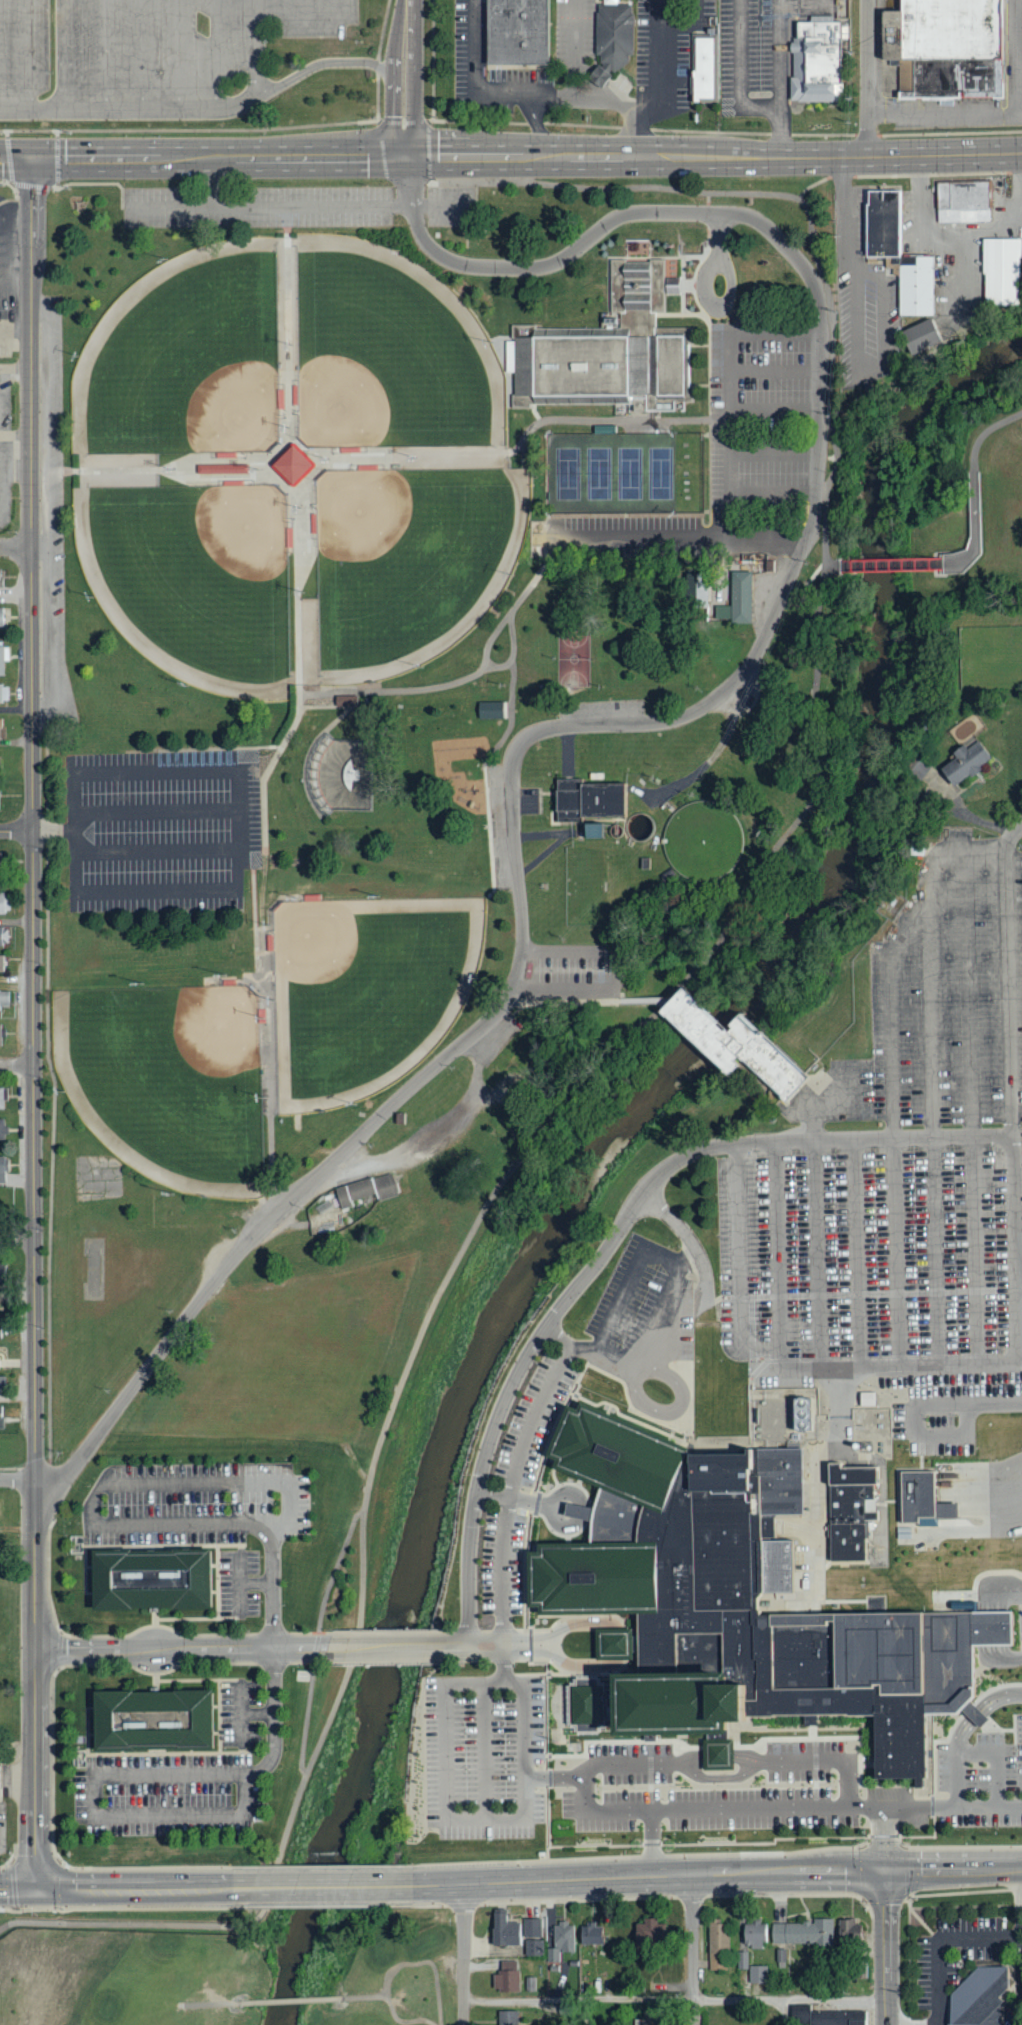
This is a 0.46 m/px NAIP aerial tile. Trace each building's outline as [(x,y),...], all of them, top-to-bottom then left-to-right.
[(488,67),(549,67),(549,0),(488,0),(488,67)] [(901,10),(901,0),(1004,0),(1005,100),(899,100),(898,62),(881,62),(881,11),(901,10)] [(597,62),(597,4),(634,3),(635,54),(629,54),(629,61),(602,87),(589,74),(597,62)] [(792,99),(793,37),(801,37),(801,22),(815,22),(815,16),(836,16),(836,21),(844,21),(843,81),(839,83),(839,100),(792,99)] [(695,97),(695,36),(717,36),(717,97),(695,97)] [(936,181),(936,221),(990,220),(989,180),(936,181)] [(868,189),(900,189),(900,254),(900,256),(866,256),(866,202),(869,202),(868,189)] [(982,237),(1019,237),(1019,303),(982,303),(982,289),(976,289),(976,270),(982,270),(982,237)] [(900,254),(934,254),(934,313),(900,313),(900,256),(900,254)] [(512,323),(537,323),(537,327),(621,326),(621,311),(612,311),(612,258),(667,257),(667,311),(657,311),(657,326),(694,325),(694,341),(689,341),(689,387),(694,387),(694,401),(685,402),(685,410),(635,411),(635,402),(531,402),(531,406),(514,406),(514,393),(516,393),(516,336),(512,336),(512,323)] [(899,329),(909,353),(939,340),(929,316),(899,329)] [(268,466),(290,489),(314,467),(291,444),(268,466)] [(248,465),(196,466),(196,475),(248,474),(248,465)] [(774,574),(774,562),(764,562),(765,574),(774,574)] [(750,572),(730,572),(730,607),(714,606),(714,620),(731,620),(731,624),(749,624),(750,572)] [(707,580),(685,579),(684,617),(706,618),(707,580)] [(4,677),(4,661),(9,661),(9,647),(0,647),(0,677),(4,677)] [(8,704),(8,685),(0,684),(0,703),(8,704)] [(356,696),(335,697),(335,707),(356,707),(356,696)] [(503,720),(503,702),(477,703),(477,720),(503,720)] [(938,769),(953,788),(990,758),(976,741),(965,749),(961,744),(951,752),(954,756),(938,769)] [(919,780),(932,769),(919,755),(907,767),(919,780)] [(598,823),(581,823),(582,838),(598,837),(598,823)] [(8,893),(0,893),(0,913),(8,913),(8,893)] [(805,1078),(735,1014),(721,1030),(676,989),(654,1012),(723,1076),(736,1061),(782,1103),(805,1078)] [(8,1009),(8,991),(0,991),(0,1009),(8,1009)] [(334,1188),(340,1210),(353,1206),(352,1200),(375,1194),(377,1201),(397,1195),(391,1172),(334,1188)] [(872,1406),(873,1393),(859,1393),(858,1406),(872,1406)] [(571,1403),(578,1407),(582,1399),(694,1447),(805,1447),(804,1513),(776,1513),(776,1537),(793,1539),(793,1589),(761,1590),(761,1610),(924,1609),(924,1612),(1013,1610),(1013,1643),(974,1643),(976,1693),(971,1700),(990,1715),(980,1726),(961,1710),(928,1710),(929,1773),(875,1775),(874,1714),(750,1715),(750,1706),(733,1706),(734,1721),(729,1721),(729,1738),(735,1739),(736,1769),(702,1769),(703,1740),(707,1740),(707,1731),(574,1732),(574,1686),(579,1686),(579,1678),(598,1678),(598,1683),(622,1683),(621,1659),(596,1660),(595,1628),(640,1628),(639,1610),(541,1612),(541,1604),(531,1604),(531,1550),(541,1550),(541,1542),(592,1542),(592,1520),(565,1515),(568,1502),(594,1507),(602,1485),(554,1465),(556,1457),(549,1454),(571,1403)] [(830,1559),(828,1459),(843,1458),(844,1464),(879,1464),(879,1482),(873,1482),(873,1517),(867,1518),(867,1559),(830,1559)] [(903,1522),(903,1469),(936,1469),(936,1516),(920,1516),(920,1521),(903,1522)] [(95,1548),(219,1546),(220,1607),(97,1609),(95,1548)] [(101,1691),(218,1689),(219,1749),(102,1751),(101,1691)] [(506,1914),(491,1914),(491,1946),(520,1947),(521,1924),(506,1923),(506,1914)] [(523,1919),(522,1938),(541,1939),(542,1920),(523,1919)] [(664,1925),(656,1925),(656,1919),(643,1919),(642,1924),(634,1924),(633,1946),(664,1946),(664,1925)] [(832,1920),(813,1919),(812,1924),(771,1923),(770,1945),(832,1946),(832,1920)] [(836,1944),(858,1943),(858,1920),(836,1920),(836,1944)] [(708,1970),(728,1970),(727,1921),(707,1922),(708,1970)] [(742,1925),(742,1948),(765,1947),(765,1922),(750,1922),(750,1925),(742,1925)] [(553,1949),(547,1948),(547,1963),(560,1963),(560,1953),(574,1953),(575,1924),(553,1924),(553,1949)] [(579,1945),(603,1945),(602,1925),(579,1925),(579,1945)] [(543,1957),(543,1941),(525,1941),(525,1957),(543,1957)] [(738,1970),(748,1970),(747,1952),(737,1952),(738,1970)] [(518,1961),(500,1962),(500,1973),(493,1973),(493,1992),(518,1992),(518,1961)] [(749,1984),(766,1984),(767,1966),(749,1966),(749,1984)] [(1000,2002),(997,1999),(1006,1990),(1006,1968),(976,1967),(949,1996),(948,2024),(1000,2024),(1000,2002)] [(497,2024),(517,2024),(517,2011),(497,2012),(497,2024)] [(866,2011),(809,2012),(810,2024),(867,2024),(866,2011)]
